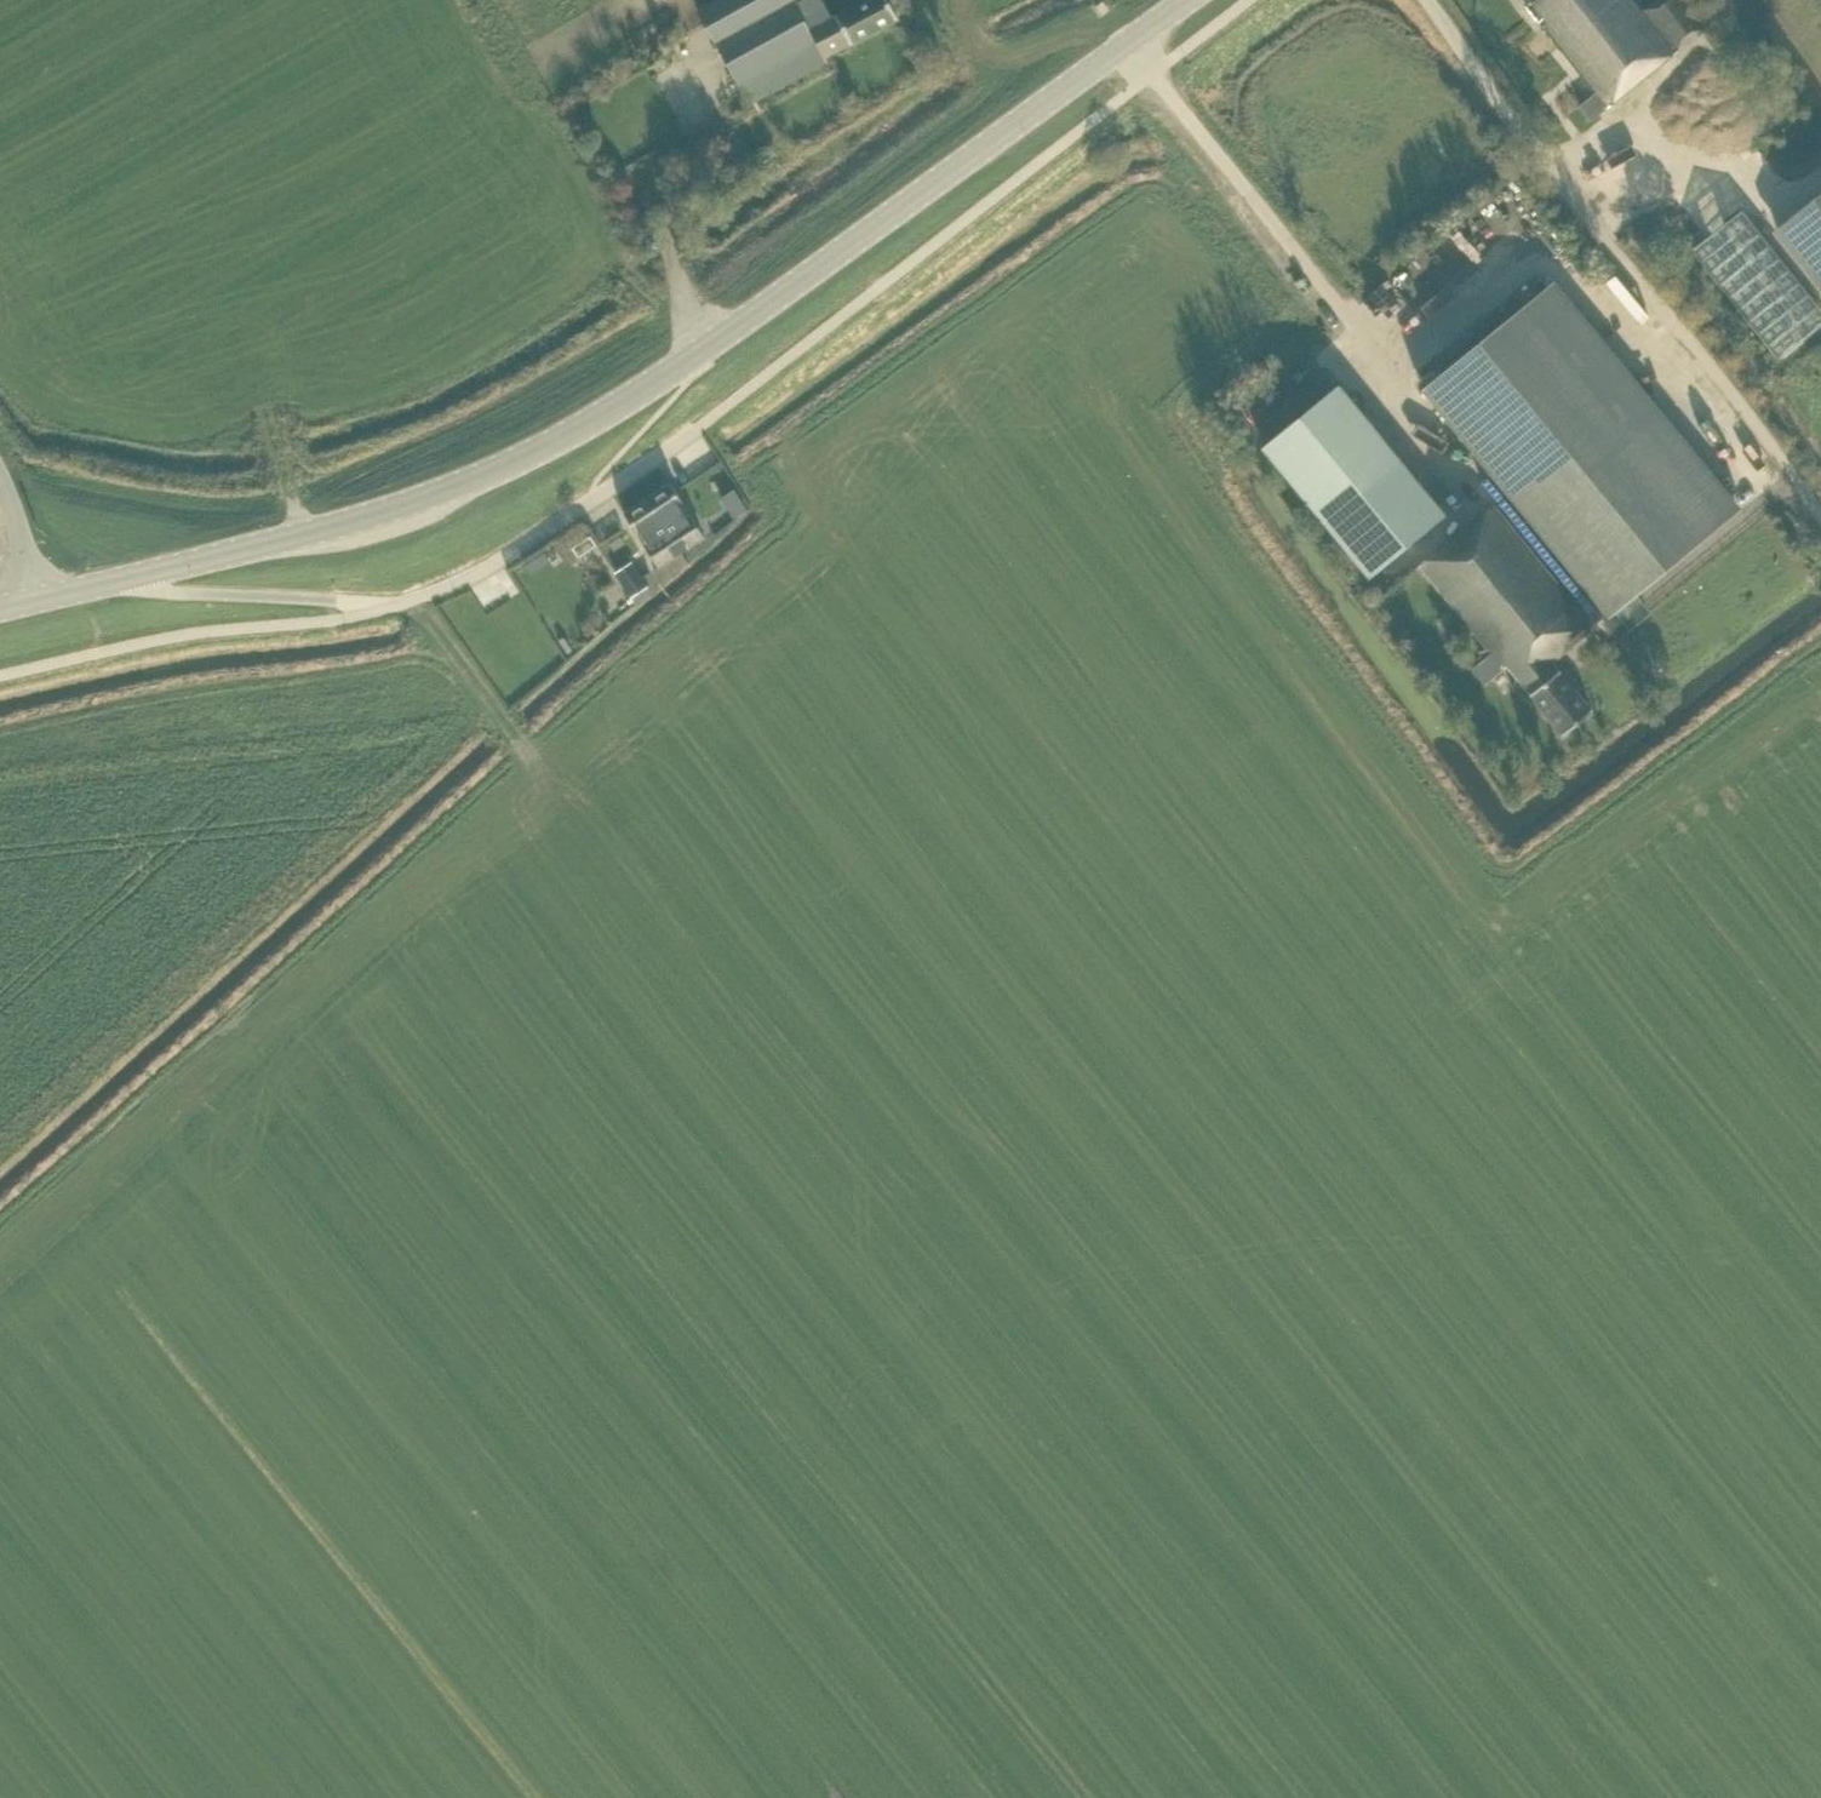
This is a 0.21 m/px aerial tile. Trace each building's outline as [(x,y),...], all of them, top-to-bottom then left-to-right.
[(890,0),(865,0),(833,17),(824,0),(717,0),(699,10),(750,104),(830,61),(827,57),(836,52),(841,54),(848,50),(850,45),(853,44),(900,18),(890,0)] [(1712,25),(1692,0),(1657,0),(1644,10),(1636,0),(1531,0),(1532,1),(1526,6),(1538,22),(1539,21),(1596,93),(1579,106),(1590,120),(1607,106),(1608,107),(1712,25)] [(1778,234),(1820,287),(1820,200),(1778,234)] [(1778,359),(1820,325),(1820,310),(1741,211),(1691,250),(1778,359)] [(1422,390),(1608,617),(1741,508),(1556,281),(1422,390)] [(1339,384),(1263,447),(1325,523),(1402,461),(1339,384)] [(671,484),(648,499),(683,552),(705,538),(693,518),(691,520),(681,504),(683,503),(671,484)] [(734,490),(722,498),(728,508),(740,500),(734,490)] [(683,552),(648,499),(625,514),(637,533),(639,532),(649,547),(646,548),(659,567),(683,552)] [(1420,564),(1463,618),(1505,668),(1508,666),(1517,676),(1516,682),(1522,690),(1528,691),(1563,734),(1592,710),(1552,661),(1593,627),(1493,504),(1420,564)] [(649,585),(633,561),(615,574),(632,598),(649,585)] [(635,602),(653,590),(649,585),(632,598),(635,602)]
